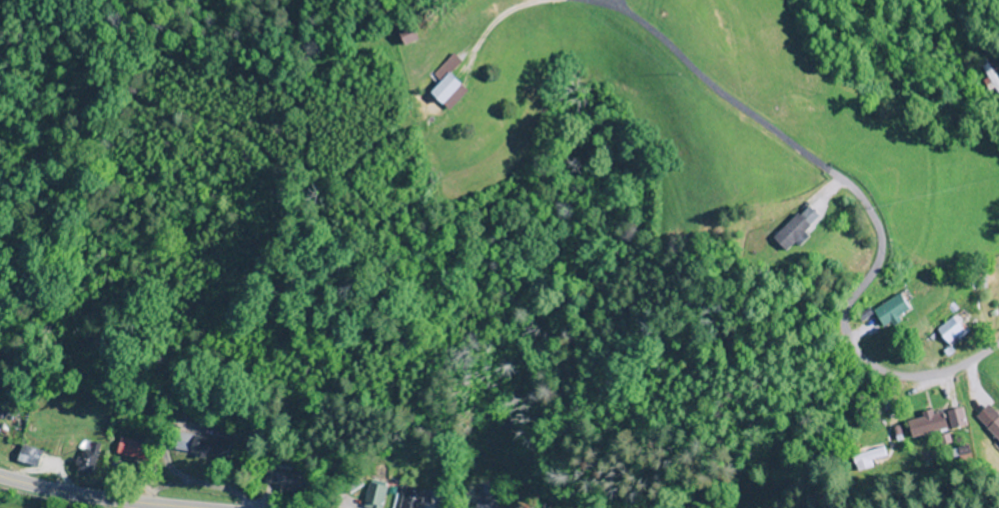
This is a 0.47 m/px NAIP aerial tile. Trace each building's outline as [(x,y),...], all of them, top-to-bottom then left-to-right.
[(994,95),(998,92),(998,84),(985,60),(977,64),(994,95)] [(425,92),(444,110),(463,91),(445,72),(425,92)] [(809,228),(794,213),(769,238),(784,254),(809,228)] [(880,328),(909,312),(899,294),(870,310),(880,328)] [(933,330),(946,347),(967,332),(954,315),(933,330)] [(985,404),(971,418),(998,448),(998,419),(985,404)] [(943,411),(947,430),(963,426),(959,407),(943,411)] [(906,439),(943,430),(939,412),(902,422),(906,439)] [(171,455),(224,460),(226,439),(173,433),(171,455)] [(148,445),(118,438),(114,455),(144,462),(148,445)] [(73,470),(89,476),(100,446),(83,440),(73,470)] [(14,461),(35,468),(40,452),(19,446),(14,461)] [(882,458),(879,448),(845,455),(849,472),(867,468),(866,462),(882,458)] [(301,492),(301,469),(265,468),(265,484),(276,484),(276,491),(301,492)] [(364,507),(380,507),(386,488),(368,482),(361,507),(364,507)] [(423,491),(404,486),(398,507),(418,507),(423,491)]
